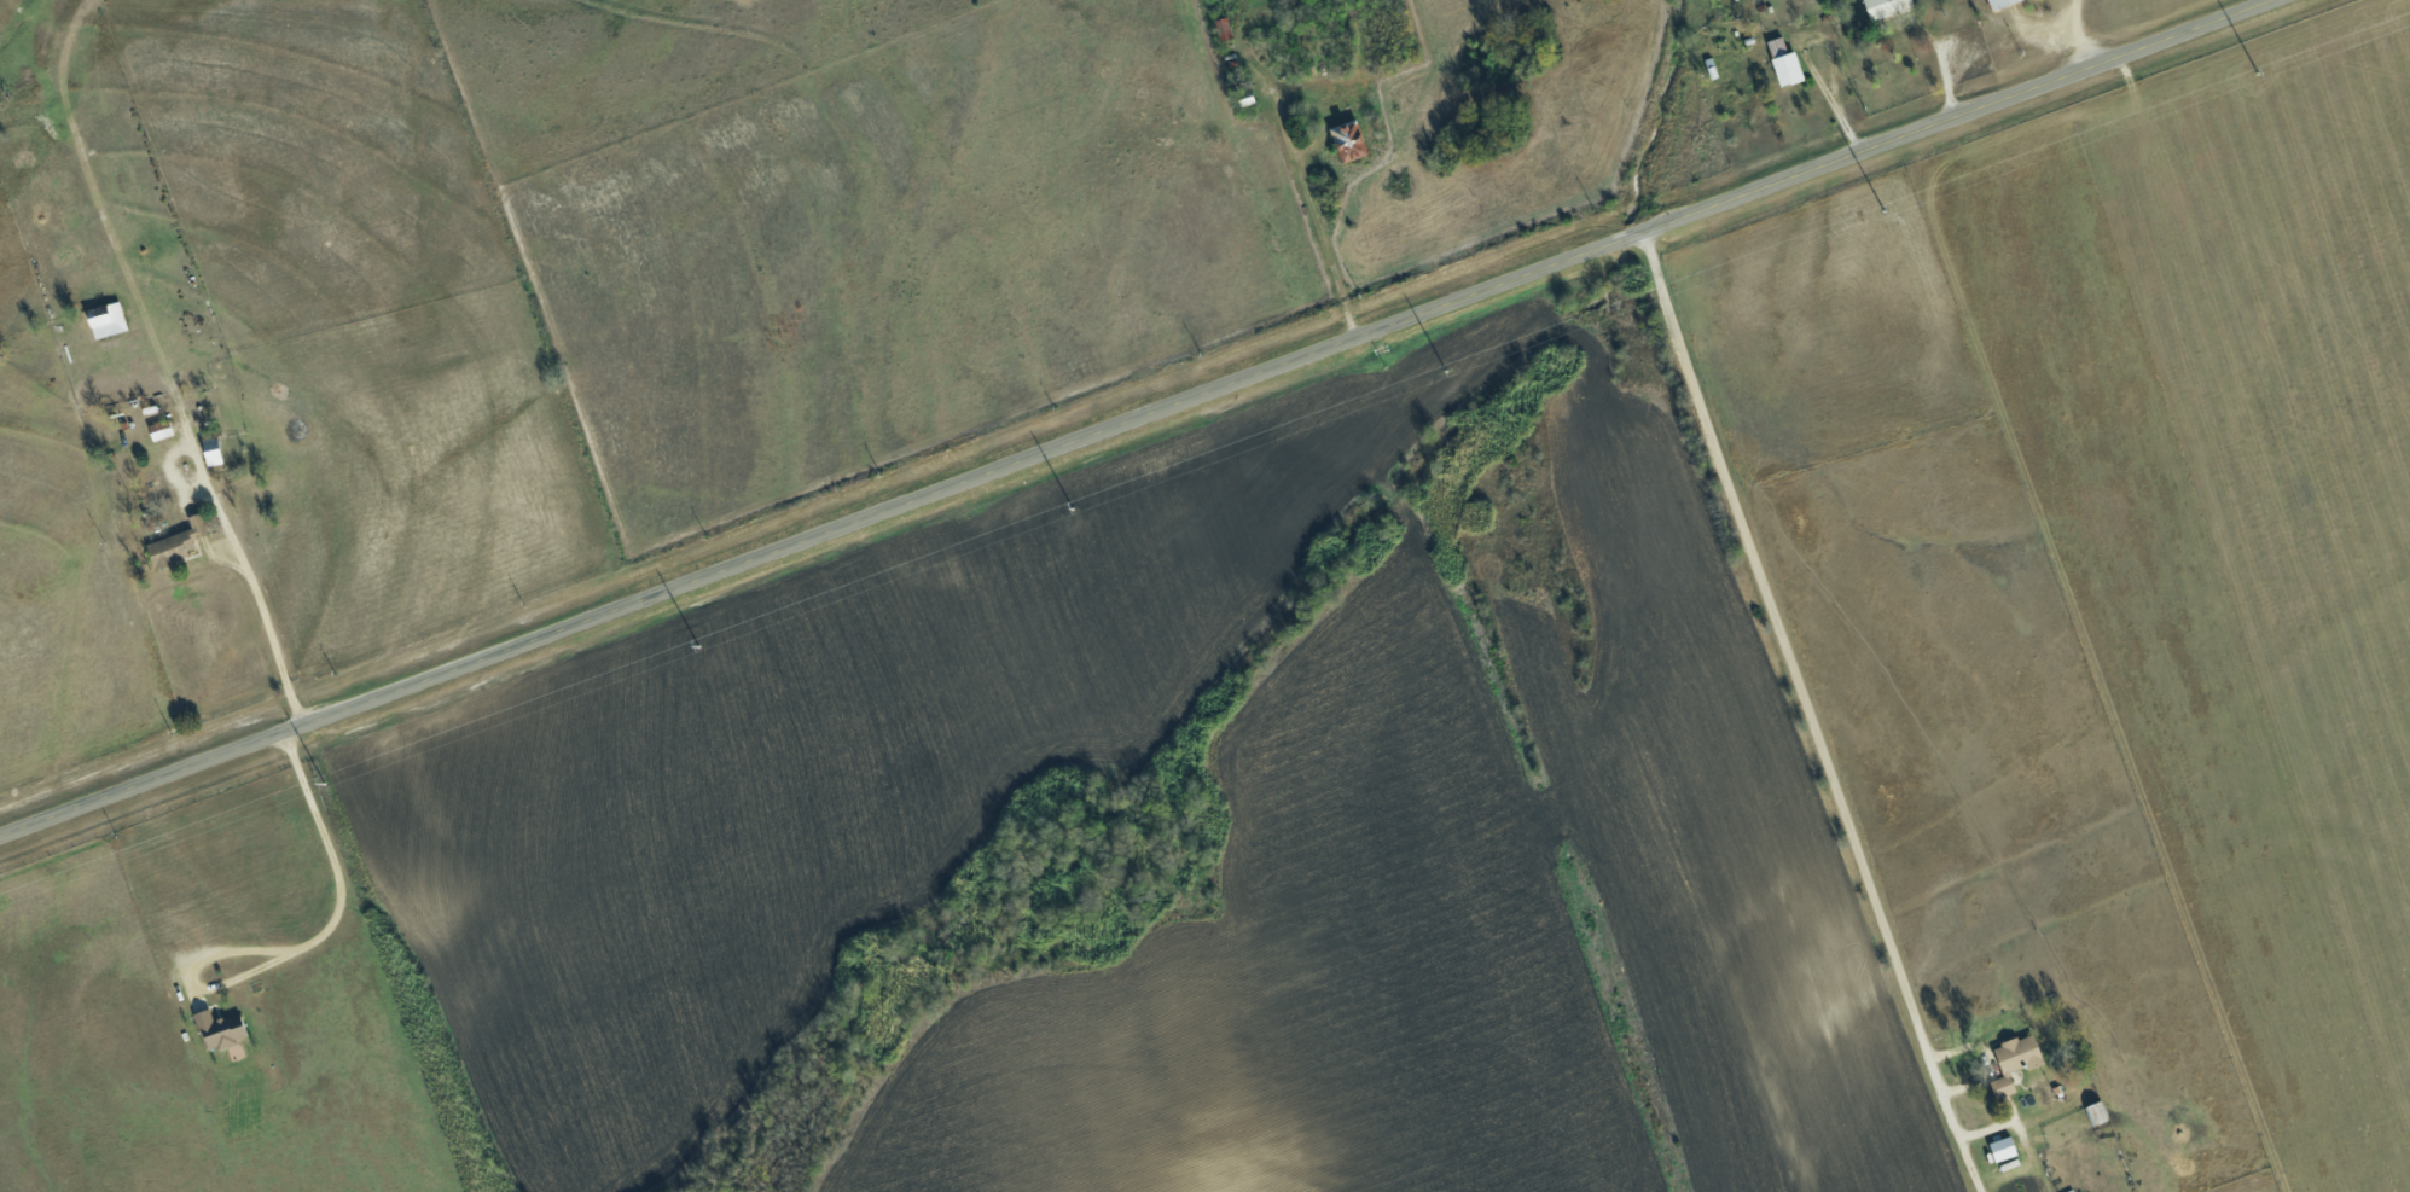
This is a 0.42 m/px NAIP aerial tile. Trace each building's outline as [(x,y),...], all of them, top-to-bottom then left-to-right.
[(1911,0),(1862,0),(1869,20),(1913,4),(1911,0)] [(2020,0),(1988,0),(1992,11),(2020,0)] [(1803,79),(1794,51),(1770,59),(1779,87),(1803,79)] [(1329,128),(1340,163),(1368,154),(1356,119),(1329,128)] [(106,304),(108,311),(87,318),(94,340),(127,329),(118,301),(106,304)] [(220,464),(217,438),(202,439),(205,466),(220,464)] [(190,528),(146,544),(154,567),(195,553),(191,540),(207,534),(199,513),(186,517),(190,528)] [(247,1038),(239,1013),(212,1022),(208,1009),(192,1014),(205,1052),(247,1038)] [(2043,1062),(2033,1033),(1992,1047),(2003,1076),(1989,1081),(1995,1098),(2016,1091),(2010,1074),(2043,1062)] [(1995,1162),(2017,1154),(2010,1135),(1988,1143),(1995,1162)]
